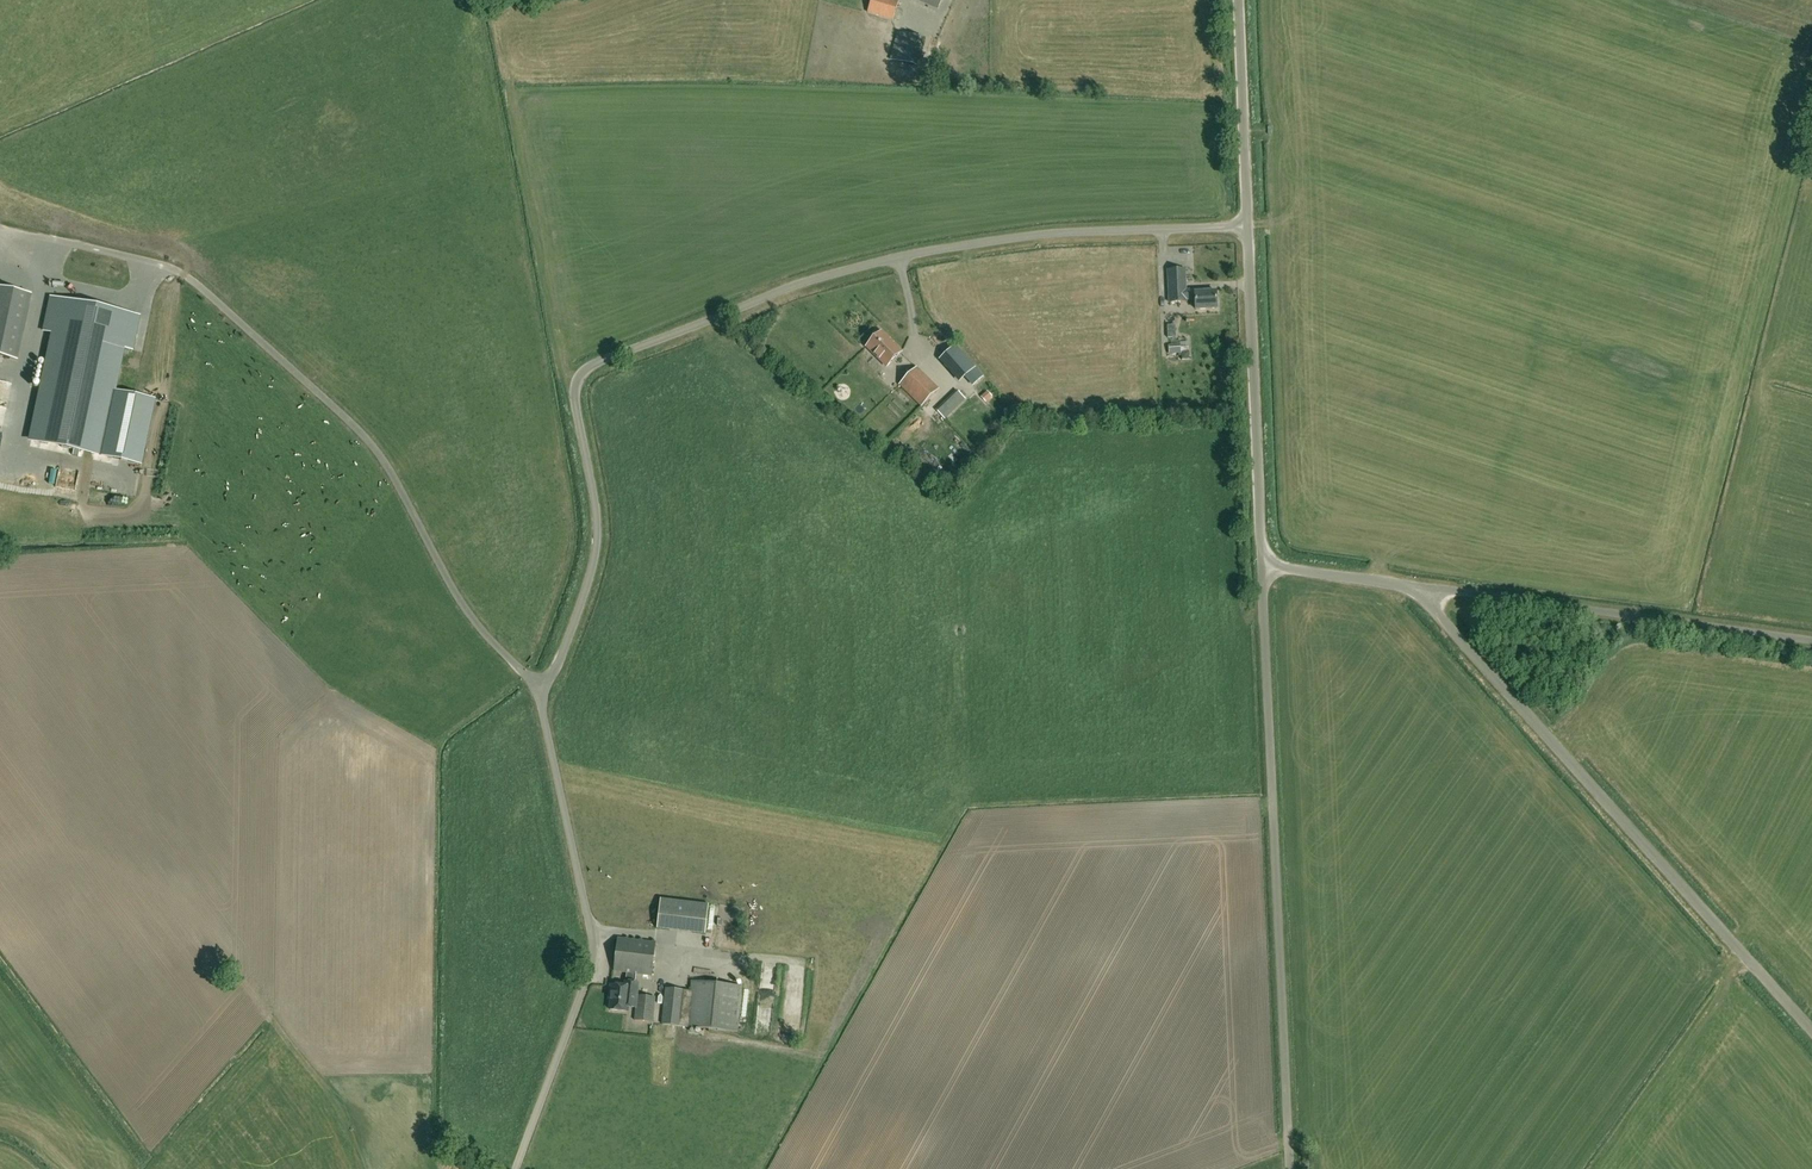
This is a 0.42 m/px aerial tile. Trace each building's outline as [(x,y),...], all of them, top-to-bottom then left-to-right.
[(899,0),(898,0),(871,0),(867,13),(893,21),(899,0)] [(942,0),(916,0),(938,9),(942,0)] [(919,68),(926,39),(897,32),(890,60),(919,68)] [(936,79),(946,77),(943,59),(932,61),(936,79)] [(1187,302),(1187,300),(1186,291),(1185,270),(1168,271),(1169,303),(1187,302)] [(124,299),(139,300),(141,282),(126,281),(124,299)] [(31,294),(0,287),(0,357),(16,360),(31,294)] [(1186,291),(1187,300),(1196,300),(1196,310),(1217,309),(1216,292),(1200,292),(1200,290),(1186,291)] [(49,298),(42,330),(54,333),(31,440),(73,449),(72,455),(78,456),(79,451),(98,455),(112,392),(121,347),(133,350),(140,317),(49,298)] [(936,308),(942,316),(950,309),(944,302),(936,308)] [(961,316),(949,325),(959,338),(971,329),(961,316)] [(925,333),(934,350),(945,344),(941,334),(946,332),(942,324),(925,333)] [(901,352),(895,346),(887,339),(881,332),(867,347),(887,367),(901,352)] [(1171,345),(1169,346),(1169,355),(1181,354),(1180,341),(1171,342),(1171,345)] [(975,366),(955,343),(938,358),(959,381),(964,376),(972,385),(982,376),(974,367),(975,366)] [(921,408),(940,389),(917,366),(899,385),(921,408)] [(945,419),(966,400),(957,390),(936,409),(945,419)] [(112,392),(98,455),(139,463),(152,400),(112,392)] [(905,456),(918,464),(922,458),(909,450),(905,456)] [(7,508),(5,525),(18,526),(20,509),(7,508)] [(661,899),(658,930),(705,935),(709,905),(661,899)] [(652,976),(656,943),(618,938),(614,971),(627,973),(625,987),(611,985),(610,994),(612,994),(610,1010),(628,1012),(629,1007),(636,1008),(638,984),(635,983),(636,974),(652,976)] [(765,975),(765,992),(776,993),(777,976),(765,975)] [(738,1033),(739,1022),(749,1023),(752,988),(743,987),(743,986),(691,980),(691,990),(666,988),(662,1024),(680,1027),(738,1033)] [(654,1023),(656,997),(638,995),(635,1021),(654,1023)] [(763,1004),(772,1005),(772,1009),(779,1009),(779,996),(763,996),(763,1004)]
